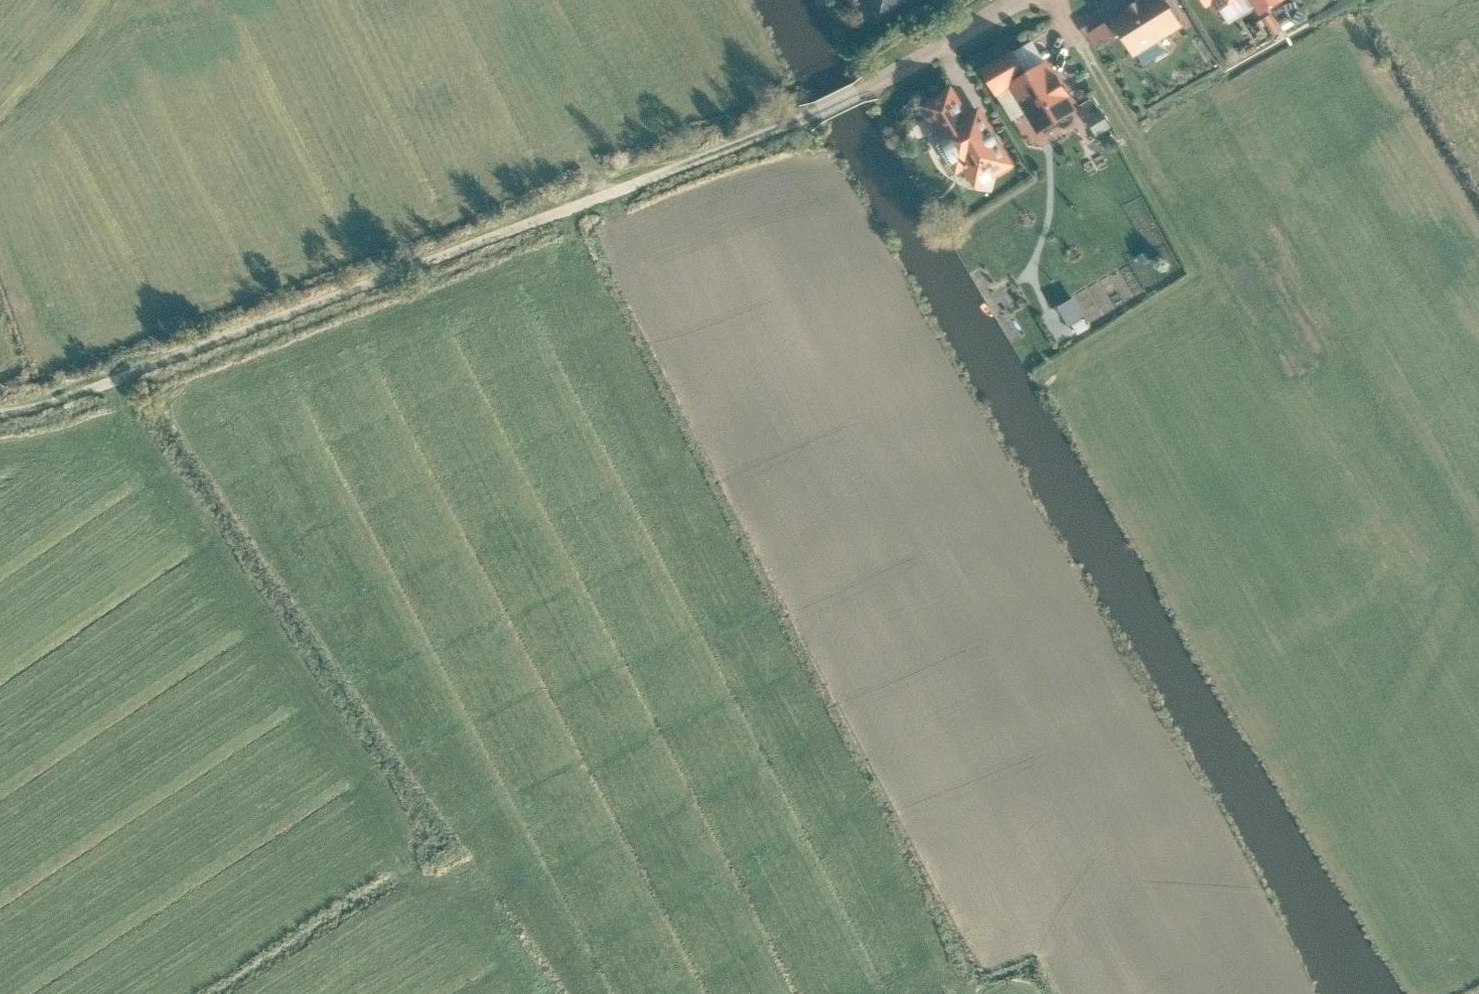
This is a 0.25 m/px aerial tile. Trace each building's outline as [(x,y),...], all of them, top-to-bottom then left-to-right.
[(885,12),(905,0),(878,0),(885,12)] [(1142,48),(1174,28),(1185,21),(1172,0),(1154,0),(1124,19),(1142,48)] [(1223,11),(1239,0),(1216,0),(1223,11)] [(1267,13),(1287,0),(1258,0),(1267,13)] [(1289,2),(1300,22),(1311,15),(1302,0),(1292,0),(1289,2)] [(1111,20),(1095,30),(1102,42),(1119,32),(1111,20)] [(1018,49),(987,67),(1006,100),(1023,90),(1045,128),(1080,108),(1052,60),(1031,72),(1018,49)] [(956,88),(927,105),(962,164),(970,159),(982,179),(1015,160),(985,111),(974,118),(956,88)] [(1094,114),(1103,132),(1118,124),(1108,106),(1094,114)] [(985,264),(974,271),(1010,333),(1022,326),(1011,307),(1028,297),(1016,276),(1004,283),(1006,286),(1000,289),(985,264)]
